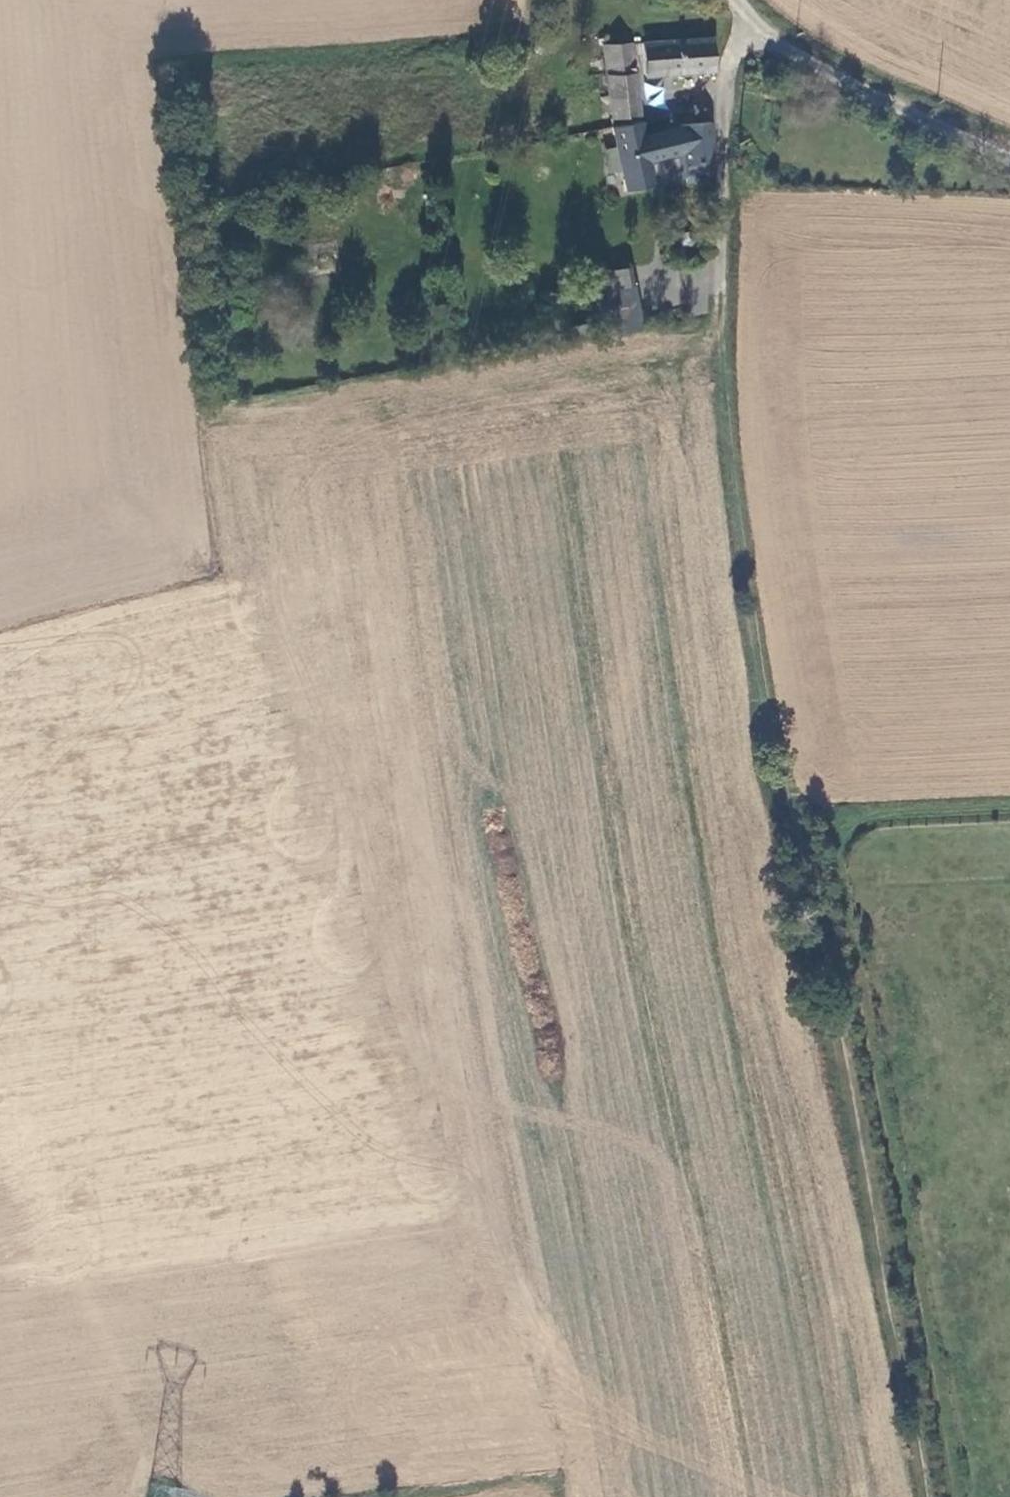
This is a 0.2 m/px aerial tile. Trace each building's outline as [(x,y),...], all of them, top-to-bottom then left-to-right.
[(680,69),(718,68),(717,30),(681,34),(680,69)] [(651,70),(680,69),(681,34),(650,38),(651,70)] [(637,69),(633,40),(629,40),(603,42),(608,71),(637,69)] [(643,111),(637,69),(608,71),(615,115),(643,111)] [(650,130),(647,118),(618,125),(635,188),(658,182),(652,158),(689,148),(689,162),(693,161),(692,179),(716,180),(716,120),(691,120),(650,130)] [(613,286),(634,283),(631,266),(601,272),(604,288),(606,288),(614,332),(622,331),(613,286)] [(648,326),(639,281),(634,283),(613,286),(622,331),(623,330),(648,326)]
